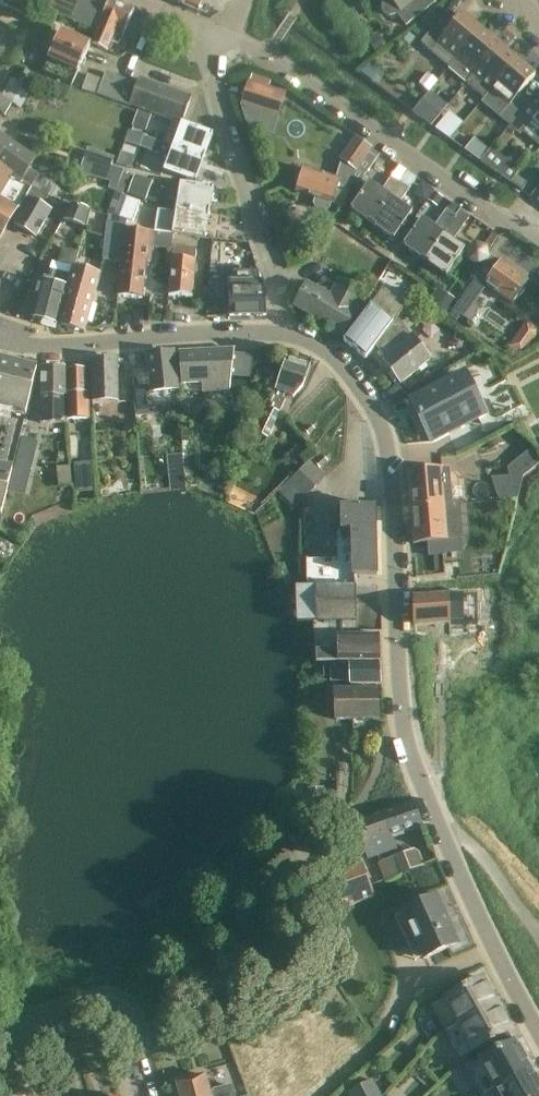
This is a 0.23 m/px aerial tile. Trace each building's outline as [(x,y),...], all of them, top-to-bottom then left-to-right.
[(8,10),(13,0),(0,0),(0,6),(8,10)] [(59,16),(66,0),(52,0),(47,11),(59,16)] [(71,21),(81,0),(66,0),(59,16),(71,21)] [(83,27),(94,2),(89,0),(81,0),(71,21),(83,27)] [(106,8),(96,32),(92,43),(108,50),(109,49),(112,42),(119,45),(125,31),(134,11),(111,0),(110,0),(106,8)] [(197,13),(203,0),(170,0),(197,13)] [(205,5),(215,10),(220,0),(207,0),(205,5)] [(339,2),(344,9),(353,3),(351,0),(342,0),(339,2)] [(411,22),(429,9),(422,0),(386,0),(385,0),(383,4),(382,8),(384,12),(386,15),(389,17),(393,17),(398,15),(407,26),(411,22)] [(83,27),(96,32),(106,8),(94,2),(83,27)] [(421,44),(434,55),(449,67),(455,60),(480,30),(462,15),(450,30),(440,21),(421,44)] [(473,76),(499,46),(480,30),(455,60),(449,67),(448,68),(466,84),(473,76)] [(63,32),(44,73),(73,84),(91,44),(63,32)] [(377,35),(367,43),(376,54),(386,46),(377,35)] [(499,46),(473,76),(466,84),(484,99),(491,91),(492,91),(517,61),(499,46)] [(500,118),(510,126),(529,103),(520,95),(535,76),(517,61),(492,91),(510,106),(500,118)] [(105,73),(103,81),(88,75),(82,90),(131,108),(132,106),(181,124),(182,124),(192,98),(139,80),(137,84),(105,73)] [(0,95),(0,113),(5,116),(12,103),(21,108),(33,86),(19,81),(18,83),(11,79),(2,96),(0,95)] [(285,94),(250,83),(243,105),(278,117),(285,94)] [(422,102),(414,113),(432,127),(440,115),(422,102)] [(529,103),(510,126),(520,135),(530,123),(538,130),(538,111),(529,103)] [(137,112),(132,126),(146,130),(150,116),(137,112)] [(163,145),(172,148),(204,159),(213,135),(182,124),(181,124),(176,137),(167,134),(163,145)] [(440,133),(451,140),(456,133),(445,126),(440,133)] [(466,141),(456,133),(451,140),(461,148),(466,141)] [(4,169),(18,147),(0,135),(0,167),(4,169)] [(138,148),(152,152),(155,141),(142,137),(138,148)] [(304,169),(297,194),(316,199),(314,205),(317,209),(325,211),(329,209),(330,204),(344,208),(350,187),(351,184),(357,186),(363,176),(377,155),(371,151),(371,150),(355,139),(341,160),(342,161),(336,179),(304,169)] [(480,162),(488,151),(474,139),(465,151),(480,162)] [(6,171),(32,189),(47,199),(59,202),(47,197),(49,194),(55,195),(58,190),(53,186),(28,169),(35,159),(18,147),(4,169),(6,171)] [(488,151),(480,162),(496,173),(501,177),(511,184),(516,177),(520,172),(506,160),(491,147),(488,151)] [(163,172),(186,181),(196,182),(204,159),(172,148),(163,172)] [(122,153),(117,166),(131,169),(135,158),(122,153)] [(112,164),(86,154),(80,173),(111,183),(115,170),(111,169),(112,164)] [(25,200),(32,189),(6,171),(4,169),(0,167),(0,240),(17,210),(19,211),(25,200)] [(350,210),(372,225),(407,174),(401,170),(394,179),(392,177),(382,192),(369,183),(350,210)] [(116,193),(107,217),(109,218),(112,219),(121,197),(122,194),(129,176),(123,174),(116,193)] [(407,174),(372,225),(394,240),(412,213),(400,204),(416,180),(407,174)] [(147,202),(153,183),(135,176),(128,195),(147,202)] [(516,177),(511,184),(522,192),(527,185),(516,177)] [(422,183),(413,194),(425,203),(433,192),(422,183)] [(180,184),(176,209),(209,214),(213,189),(192,186),(180,184)] [(28,201),(25,206),(14,225),(36,238),(47,219),(50,213),(64,220),(71,207),(59,202),(47,199),(32,189),(25,200),(28,201)] [(434,192),(427,201),(437,208),(443,199),(434,192)] [(133,223),(140,203),(121,197),(112,219),(126,222),(133,223)] [(403,246),(425,261),(460,210),(451,204),(434,228),(422,219),(403,246)] [(73,206),(67,218),(83,225),(88,213),(73,206)] [(205,240),(209,214),(176,209),(175,214),(159,211),(155,232),(205,240)] [(460,210),(425,261),(446,276),(465,249),(453,241),(470,217),(460,210)] [(107,224),(105,240),(103,262),(122,264),(124,233),(126,222),(112,219),(109,218),(109,224),(107,224)] [(124,233),(122,264),(118,296),(142,298),(146,262),(150,263),(152,241),(153,236),(135,234),(138,225),(133,223),(126,222),(124,233)] [(218,263),(231,264),(231,262),(236,263),(237,256),(231,256),(232,242),(219,241),(218,263)] [(476,243),(467,250),(469,262),(479,266),(488,259),(488,254),(486,247),(484,246),(476,243)] [(173,249),(171,274),(169,296),(192,298),(197,251),(190,251),(191,247),(186,246),(185,250),(173,249)] [(476,277),(477,278),(453,310),(470,324),(477,317),(478,313),(478,309),(477,306),(475,304),(486,288),(510,305),(527,282),(490,256),(476,277)] [(73,271),(71,278),(58,325),(85,333),(91,311),(100,279),(73,271)] [(58,326),(58,325),(71,278),(55,273),(52,281),(44,279),(42,284),(38,298),(33,319),(58,326)] [(229,284),(230,317),(266,316),(265,292),(263,283),(229,284)] [(306,286),(295,307),(343,335),(355,313),(354,313),(362,298),(339,285),(330,299),(306,286)] [(438,288),(426,305),(445,319),(452,309),(457,301),(438,288)] [(365,360),(376,347),(397,320),(404,311),(382,293),(344,342),(365,360)] [(404,314),(400,319),(403,325),(409,325),(413,320),(410,314),(404,314)] [(429,364),(397,320),(376,347),(386,360),(383,362),(400,385),(418,372),(429,364)] [(229,393),(234,350),(180,353),(181,385),(205,384),(205,393),(228,394),(229,393)] [(173,353),(148,356),(149,364),(151,386),(152,394),(160,393),(162,408),(179,406),(178,391),(176,374),(173,353)] [(310,364),(287,357),(277,388),(274,400),(270,409),(269,408),(256,434),(270,440),(282,414),(280,413),(288,394),(295,396),(303,385),(310,364)] [(119,404),(117,368),(117,359),(92,363),(93,405),(119,404)] [(501,359),(491,364),(495,372),(504,367),(501,359)] [(2,411),(26,417),(37,370),(0,361),(0,411),(2,411)] [(42,366),(42,388),(41,423),(67,424),(65,367),(42,366)] [(88,419),(88,391),(87,369),(66,370),(67,420),(88,419)] [(466,377),(432,394),(412,404),(432,443),(486,416),(466,377)] [(151,386),(133,388),(136,417),(150,416),(150,410),(148,395),(152,394),(151,386)] [(195,440),(183,441),(185,474),(187,474),(187,488),(197,487),(196,473),(194,474),(193,459),(196,459),(195,440)] [(322,455),(314,462),(320,469),(329,462),(322,455)] [(93,463),(75,465),(76,478),(94,477),(93,463)] [(310,463),(270,503),(285,518),(326,479),(310,463)] [(1,517),(13,470),(0,467),(0,516),(1,517)] [(57,468),(59,488),(72,486),(70,467),(57,468)] [(408,473),(412,526),(460,522),(459,504),(452,504),(449,470),(408,473)] [(69,495),(60,496),(61,510),(70,510),(69,495)] [(356,587),(356,576),(378,575),(376,508),(354,508),(343,508),(343,541),(340,541),(340,561),(311,562),(311,587),(356,587)] [(460,522),(412,526),(414,544),(417,578),(445,577),(442,542),(461,540),(460,522)] [(471,576),(496,575),(495,553),(471,554),(471,576)] [(484,655),(538,653),(538,596),(525,597),(525,582),(458,585),(459,600),(450,601),(450,598),(414,598),(414,608),(415,626),(450,625),(450,613),(460,613),(463,657),(484,655)] [(314,624),(340,623),(357,622),(356,587),(334,587),(319,588),(297,588),(297,624),(314,624)] [(316,664),(341,663),(380,661),(379,636),(340,638),(341,651),(316,652),(316,664)] [(351,681),(351,686),(380,685),(380,665),(358,666),(333,667),(333,681),(351,681)] [(336,690),(335,699),(336,721),(378,719),(377,689),(351,691),(336,690)] [(296,784),(294,799),(304,801),(306,786),(296,784)] [(414,803),(385,814),(391,829),(382,832),(384,838),(380,840),(381,845),(374,848),(372,843),(363,847),(368,859),(395,848),(390,835),(403,831),(422,824),(414,803)] [(391,829),(385,814),(363,822),(364,827),(354,831),(360,847),(363,847),(372,843),(374,848),(381,845),(380,840),(384,838),(382,832),(391,829)] [(398,862),(402,874),(415,869),(409,853),(391,860),(393,864),(398,862)] [(393,864),(391,860),(381,864),(387,880),(402,874),(398,862),(393,864)] [(333,878),(339,893),(331,896),(331,894),(315,900),(321,917),(374,898),(362,867),(333,878)] [(459,944),(437,896),(402,911),(404,914),(396,918),(403,932),(410,929),(424,960),(459,944)] [(432,1006),(446,1033),(496,1005),(481,979),(466,987),(461,989),(461,990),(432,1006)] [(490,1042),(493,1047),(511,1037),(508,1032),(510,1031),(496,1005),(446,1033),(461,1059),(490,1042)] [(531,1069),(515,1040),(513,1041),(511,1037),(493,1047),(496,1051),(466,1068),(481,1095),(482,1095),(531,1069)] [(531,1069),(482,1095),(538,1095),(538,1083),(531,1069)] [(180,1095),(234,1095),(231,1086),(210,1092),(205,1076),(193,1079),(192,1076),(178,1079),(179,1083),(177,1084),(180,1095)] [(350,1095),(381,1095),(372,1080),(348,1093),(350,1095)]
